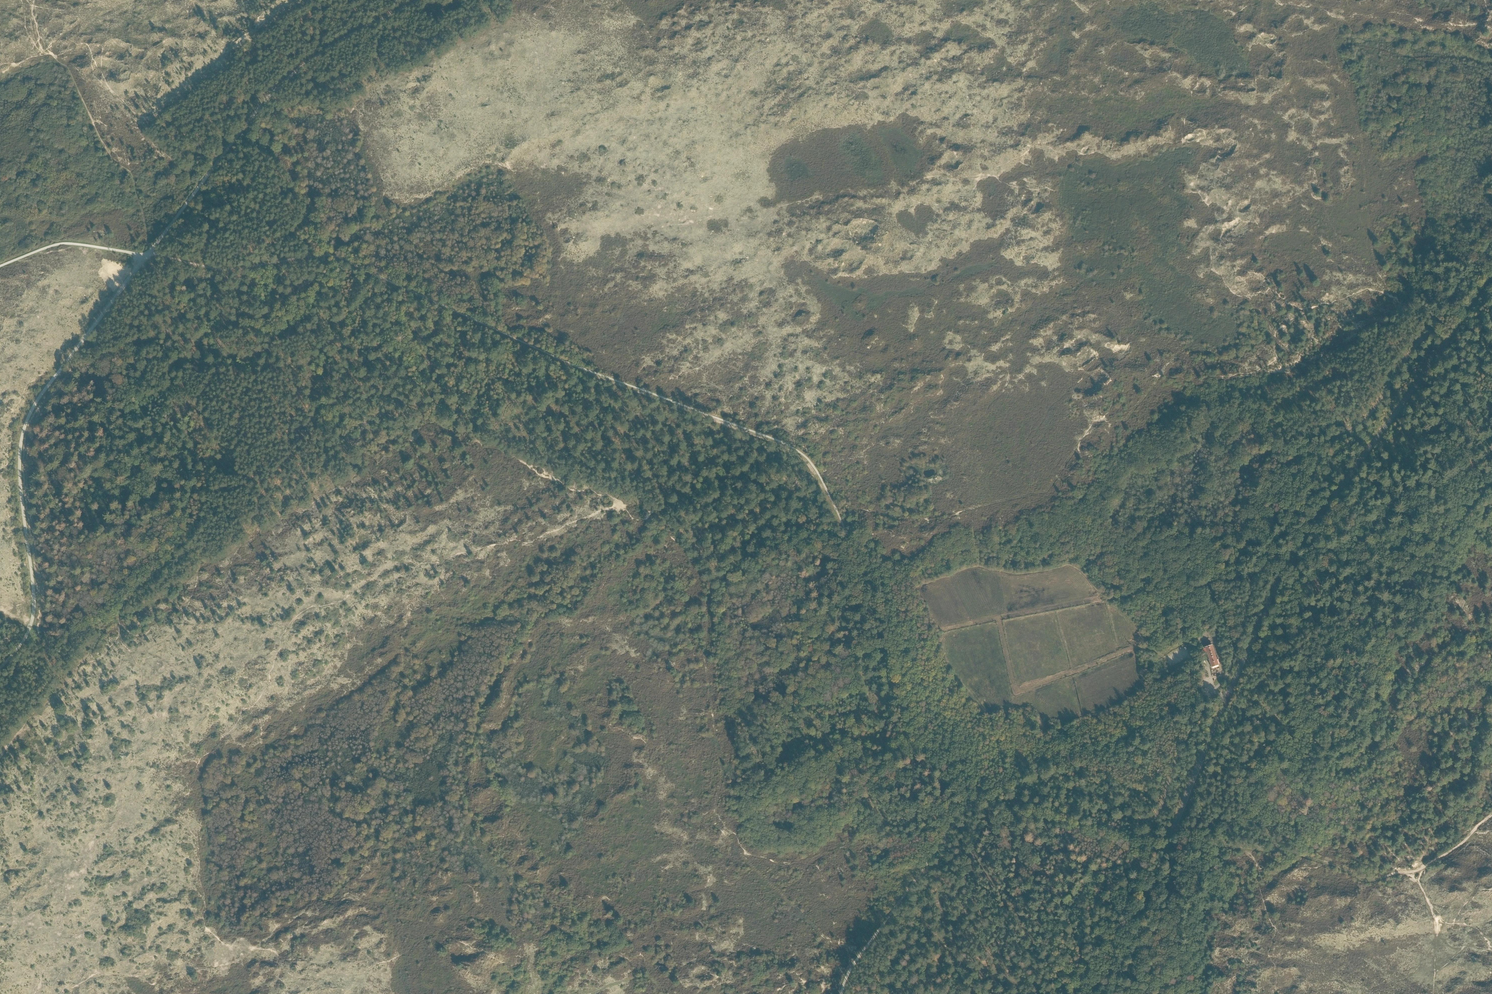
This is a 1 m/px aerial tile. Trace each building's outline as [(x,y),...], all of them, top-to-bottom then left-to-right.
[(1205,647),(1212,667),(1219,665),(1212,645),(1205,647)]
